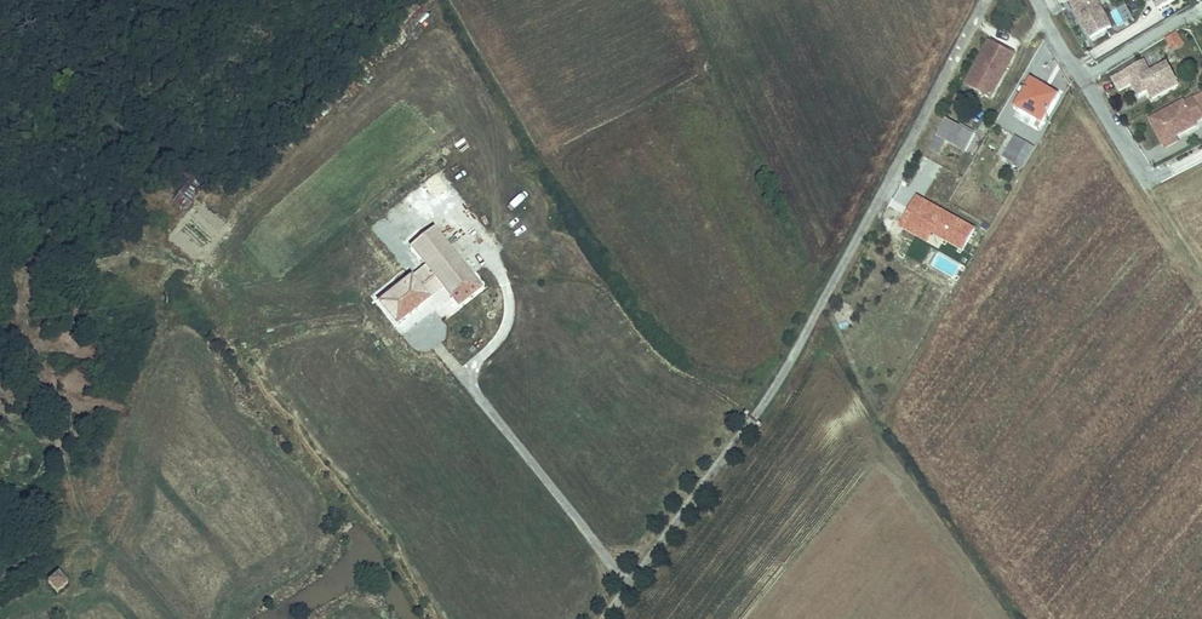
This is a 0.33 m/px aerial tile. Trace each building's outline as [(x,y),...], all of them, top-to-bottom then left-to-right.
[(1053,15),(1061,11),(1056,0),(1046,0),(1053,15)] [(1097,0),(1067,0),(1088,40),(1111,27),(1097,0)] [(1156,10),(1175,0),(1174,0),(1151,0),(1156,10)] [(1115,25),(1131,20),(1127,4),(1111,8),(1115,25)] [(1194,31),(1173,44),(1170,46),(1180,63),(1182,61),(1186,59),(1181,50),(1199,39),(1194,31)] [(999,60),(1001,56),(991,50),(968,90),(993,105),(1015,68),(999,60)] [(1017,64),(1001,56),(999,60),(1015,68),(1017,64)] [(1147,68),(1128,78),(1141,100),(1150,95),(1156,105),(1181,89),(1170,70),(1154,79),(1147,68)] [(1034,88),(1019,115),(1044,129),(1060,103),(1034,88)] [(1154,129),(1168,152),(1199,133),(1197,129),(1201,126),(1201,116),(1196,105),(1154,129)] [(949,125),(938,141),(965,158),(975,141),(949,125)] [(1016,143),(1004,163),(1022,174),(1034,154),(1016,143)] [(181,189),(173,204),(184,211),(192,195),(181,189)] [(482,289),(435,230),(412,247),(459,307),(482,289)] [(59,576),(48,585),(56,595),(67,586),(59,576)]
